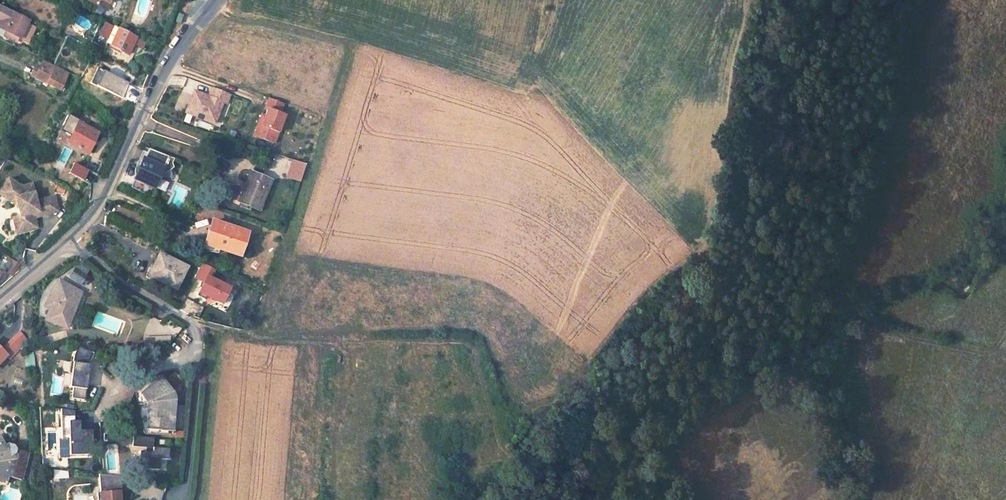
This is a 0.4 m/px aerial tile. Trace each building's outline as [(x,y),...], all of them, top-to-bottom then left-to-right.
[(109,0),(87,0),(86,3),(103,12),(109,0)] [(0,13),(0,28),(16,36),(24,20),(2,9),(0,13)] [(24,20),(16,36),(22,39),(30,23),(24,20)] [(103,22),(97,36),(107,40),(105,46),(128,56),(136,36),(103,22)] [(68,73),(37,59),(32,69),(29,76),(59,91),(68,73)] [(94,69),(89,82),(121,96),(127,83),(94,69)] [(207,97),(192,91),(184,113),(215,125),(222,103),(227,105),(230,95),(211,88),(207,97)] [(284,105),(266,98),(252,136),(273,144),(284,116),(280,115),(284,105)] [(59,132),(56,139),(87,154),(98,132),(75,121),(68,136),(59,132)] [(133,180),(154,189),(158,178),(168,156),(148,148),(144,158),(142,158),(133,180)] [(168,156),(158,178),(160,176),(163,174),(167,169),(170,164),(173,159),(173,158),(168,156)] [(291,161),(286,177),(299,181),(304,165),(291,161)] [(73,163),(68,174),(76,177),(80,167),(73,163)] [(80,167),(76,177),(82,180),(87,170),(80,167)] [(251,172),(246,184),(249,186),(242,202),(258,209),(270,181),(251,172)] [(7,179),(1,190),(15,198),(17,206),(20,216),(23,231),(37,228),(34,219),(33,214),(43,211),(44,216),(59,213),(55,198),(36,203),(32,185),(22,187),(7,179)] [(246,184),(238,201),(242,202),(249,186),(246,184)] [(1,190),(0,191),(0,196),(17,206),(15,198),(1,190)] [(16,233),(23,231),(20,216),(12,217),(16,233)] [(212,220),(208,232),(211,233),(208,245),(239,256),(247,232),(212,220)] [(263,235),(259,249),(271,253),(275,239),(263,235)] [(158,253),(153,265),(156,266),(151,277),(176,289),(187,267),(158,253)] [(7,258),(1,267),(11,275),(18,266),(7,258)] [(221,306),(229,288),(212,280),(216,270),(201,264),(194,278),(203,282),(197,295),(221,306)] [(153,265),(147,276),(151,277),(156,266),(153,265)] [(70,276),(84,285),(89,278),(75,268),(70,276)] [(52,300),(49,307),(47,306),(43,320),(64,327),(71,307),(69,306),(72,302),(68,300),(72,293),(75,290),(59,280),(47,297),(52,300)] [(72,293),(68,300),(72,302),(76,296),(72,293)] [(6,336),(15,345),(23,337),(14,328),(6,336)] [(4,356),(15,345),(6,336),(0,343),(0,352),(4,356)] [(158,337),(144,338),(145,353),(159,352),(158,337)] [(168,337),(158,337),(159,352),(169,342),(168,337)] [(93,353),(77,346),(73,354),(69,386),(74,387),(73,396),(83,398),(87,366),(93,353)] [(148,406),(146,430),(172,431),(174,402),(174,401),(174,400),(174,398),(174,397),(173,396),(173,395),(172,393),(171,392),(159,378),(140,392),(148,406)] [(136,395),(143,430),(146,430),(148,406),(140,392),(136,395)] [(73,411),(61,411),(61,439),(68,439),(68,455),(90,455),(90,432),(78,433),(78,421),(74,421),(73,411)] [(153,437),(133,436),(133,445),(151,445),(151,454),(137,454),(137,473),(159,474),(159,462),(173,462),(173,448),(153,448),(153,437)] [(6,484),(8,477),(21,480),(28,453),(15,449),(13,445),(8,444),(5,446),(3,443),(0,438),(0,483),(6,484)] [(98,474),(100,493),(96,493),(97,499),(122,499),(120,477),(98,474)]
